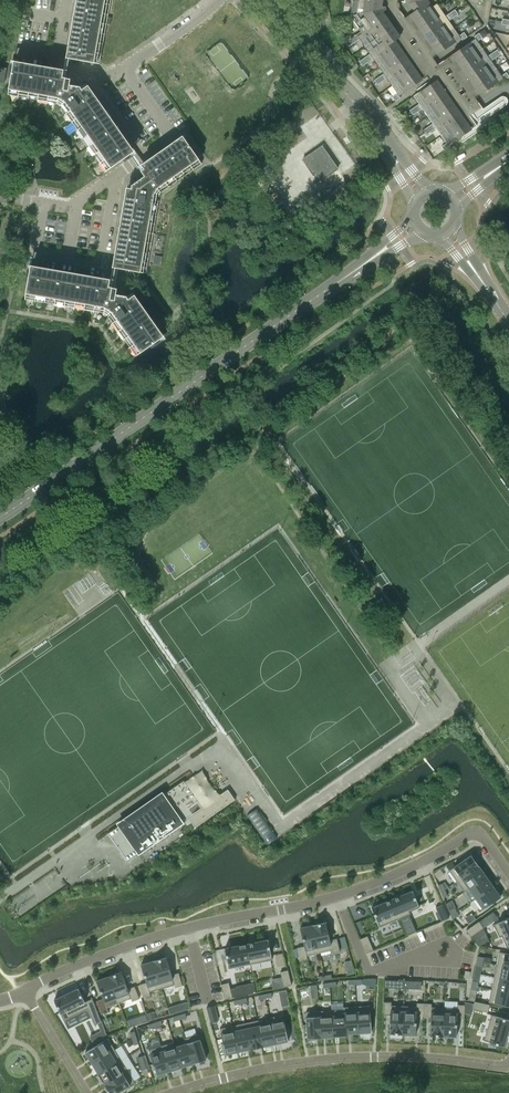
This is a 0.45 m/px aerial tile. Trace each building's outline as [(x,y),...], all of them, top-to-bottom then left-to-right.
[(110,0),(76,0),(66,58),(99,64),(110,0)] [(373,59),(371,56),(395,40),(392,36),(397,32),(389,21),(384,25),(378,16),(385,11),(384,6),(375,5),(376,0),(353,0),(350,16),(362,33),(357,36),(356,34),(345,42),(348,46),(359,39),(370,54),(364,58),(367,63),(373,59)] [(417,25),(440,9),(437,4),(432,7),(427,0),(424,0),(409,3),(414,11),(410,15),(417,25)] [(417,25),(423,35),(447,18),(445,16),(440,9),(417,25)] [(423,35),(430,44),(454,28),(448,21),(453,18),(450,13),(445,16),(447,18),(423,35)] [(459,36),(454,28),(430,44),(437,55),(461,39),(462,41),(467,37),(464,32),(459,36)] [(452,55),(459,65),(482,49),(477,41),(482,38),(479,33),(474,37),(475,39),(452,55)] [(371,56),(373,59),(378,66),(401,50),(395,40),(371,56)] [(489,59),(487,56),(482,49),(459,65),(466,75),(489,59)] [(408,60),(401,50),(378,66),(383,74),(378,77),(382,82),(386,78),(385,76),(408,60)] [(492,53),(487,56),(489,59),(466,75),(473,85),(496,68),(491,61),(495,58),(492,53)] [(362,66),(367,63),(364,58),(359,62),(362,66)] [(415,70),(413,67),(408,60),(385,76),(386,78),(392,86),(415,70)] [(8,97),(57,106),(56,106),(58,107),(59,107),(104,172),(135,151),(88,85),(81,90),(80,88),(69,86),(70,79),(62,78),(64,69),(13,61),(7,97),(8,97)] [(413,67),(415,70),(422,80),(427,76),(418,63),(413,67)] [(473,85),(480,95),(503,79),(504,81),(508,77),(506,73),(501,76),(496,68),(473,85)] [(422,80),(415,70),(392,86),(397,93),(392,97),(395,101),(400,98),(399,96),(422,80)] [(419,104),(414,107),(417,112),(422,109),(420,106),(444,90),(436,80),(413,96),(419,104)] [(450,100),(444,90),(420,106),(422,109),(427,116),(450,100)] [(432,124),(428,127),(431,132),(436,128),(434,126),(457,110),(450,100),(427,116),(432,124)] [(441,136),(464,120),(457,110),(434,126),(436,128),(441,136)] [(471,130),(464,120),(441,136),(446,143),(441,147),(444,151),(449,148),(448,146),(471,130)] [(145,273),(149,253),(159,194),(161,192),(202,163),(182,136),(141,165),(144,169),(141,171),(145,177),(132,186),(132,189),(126,188),(112,267),(145,273)] [(322,147),(303,160),(318,182),(337,169),(322,147)] [(154,255),(153,263),(160,264),(162,257),(154,255)] [(25,301),(103,315),(105,316),(134,357),(133,357),(134,357),(164,336),(134,295),(128,299),(126,297),(120,296),(120,295),(116,295),(117,288),(109,287),(110,279),(30,265),(24,301),(25,301)] [(192,792),(183,780),(164,794),(137,812),(118,826),(110,831),(111,833),(122,849),(119,851),(127,861),(137,854),(138,855),(184,823),(183,822),(190,817),(197,826),(237,798),(230,787),(200,808),(190,794),(192,792)] [(247,815),(263,838),(272,831),(256,808),(247,815)] [(454,866),(449,870),(456,881),(478,866),(471,855),(469,856),(468,855),(460,860),(461,862),(454,866)] [(478,866),(456,881),(464,891),(486,876),(478,866)] [(486,876),(464,891),(464,892),(468,889),(475,899),(493,886),(486,876)] [(493,886),(475,899),(483,909),(500,897),(493,886)] [(412,890),(392,899),(400,918),(407,935),(415,931),(409,915),(410,914),(409,911),(419,907),(412,890)] [(392,899),(371,908),(379,927),(400,918),(392,899)] [(442,904),(435,907),(441,921),(448,918),(442,904)] [(498,918),(493,911),(488,915),(478,921),(483,928),(498,918)] [(493,924),(499,937),(501,936),(507,948),(508,947),(508,917),(493,924)] [(478,921),(466,930),(470,937),(483,928),(478,921)] [(325,922),(313,925),(319,953),(331,950),(332,953),(340,951),(337,938),(330,940),(325,922)] [(304,946),(297,948),(300,960),(307,959),(307,956),(319,953),(313,925),(300,928),(304,946)] [(367,936),(360,939),(366,953),(373,950),(367,936)] [(268,939),(246,944),(250,964),(272,960),(268,939)] [(246,944),(224,948),(229,969),(250,964),(246,944)] [(496,964),(508,967),(508,954),(499,952),(496,964)] [(166,957),(153,961),(162,988),(174,984),(175,988),(182,985),(178,973),(171,975),(166,957)] [(146,982),(139,985),(143,997),(150,995),(149,992),(162,988),(153,961),(141,964),(146,982)] [(494,977),(508,980),(508,967),(496,964),(494,977)] [(288,970),(280,972),(284,987),(291,985),(288,970)] [(121,971),(108,976),(119,1003),(131,998),(132,1001),(139,999),(134,986),(128,989),(121,971)] [(108,976),(96,981),(103,998),(96,1001),(101,1013),(108,1011),(107,1007),(119,1003),(108,976)] [(491,989),(508,993),(508,980),(494,977),(491,989)] [(229,982),(221,984),(225,999),(232,997),(230,990),(229,982)] [(238,988),(230,990),(232,997),(256,992),(254,983),(238,987),(238,988)] [(78,988),(54,1000),(64,1020),(87,1009),(95,1026),(96,1026),(96,1024),(101,1022),(92,997),(91,997),(91,999),(85,1002),(78,988)] [(489,1002),(508,1006),(508,993),(491,989),(489,1002)] [(383,1001),(383,1015),(390,1015),(389,1034),(402,1034),(403,1006),(391,1005),(391,1002),(383,1001)] [(474,1001),(473,1009),(488,1012),(489,1004),(474,1001)] [(403,1006),(402,1034),(415,1035),(416,1016),(423,1016),(424,1003),(417,1003),(416,1006),(403,1006)] [(424,1003),(423,1016),(430,1017),(430,1035),(443,1036),(444,1007),(431,1007),(431,1003),(424,1003)] [(175,1005),(168,1007),(170,1014),(177,1012),(175,1005)] [(214,1005),(207,1007),(211,1022),(218,1020),(214,1005)] [(370,1005),(356,1006),(358,1033),(360,1033),(360,1034),(369,1034),(369,1032),(371,1032),(370,1005)] [(444,1007),(443,1036),(456,1037),(457,1018),(464,1018),(465,1005),(457,1005),(457,1008),(444,1007)] [(356,1006),(344,1007),(346,1036),(346,1034),(358,1033),(356,1006)] [(343,1009),(331,1010),(333,1037),(346,1036),(344,1007),(343,1007),(343,1009)] [(331,1010),(319,1011),(320,1037),(333,1037),(331,1010)] [(153,1011),(146,1013),(149,1020),(156,1018),(153,1011)] [(319,1011),(306,1012),(307,1038),(320,1037),(319,1011)] [(484,1040),(504,1046),(508,1028),(508,1019),(491,1014),(484,1040)] [(283,1015),(270,1018),(275,1044),(288,1041),(288,1039),(289,1038),(287,1029),(286,1030),(283,1015)] [(258,1020),(257,1020),(263,1046),(265,1046),(265,1048),(274,1046),(273,1044),(275,1044),(270,1018),(269,1018),(270,1020),(258,1023),(258,1020)] [(257,1020),(245,1023),(251,1049),(263,1046),(257,1020)] [(245,1023),(233,1026),(238,1052),(251,1049),(245,1023)] [(233,1026),(220,1028),(223,1043),(221,1043),(223,1052),(225,1052),(225,1054),(238,1052),(233,1026)] [(195,1028),(184,1031),(186,1038),(185,1038),(193,1063),(206,1059),(205,1057),(207,1057),(204,1048),(202,1048),(198,1034),(196,1034),(195,1028)] [(108,1038),(85,1052),(92,1063),(115,1049),(108,1038)] [(174,1042),(173,1042),(181,1067),(193,1063),(185,1038),(186,1041),(175,1044),(174,1042)] [(173,1042),(161,1045),(169,1071),(171,1070),(171,1072),(180,1069),(179,1068),(181,1067),(173,1042)] [(161,1045),(149,1049),(153,1064),(152,1064),(154,1073),(156,1073),(157,1075),(169,1071),(161,1045)] [(115,1049),(92,1063),(98,1074),(121,1060),(115,1049)] [(121,1060),(98,1074),(105,1085),(128,1071),(121,1060)] [(105,1085),(110,1092),(120,1092),(123,1092),(122,1090),(135,1082),(128,1071),(105,1085)]
